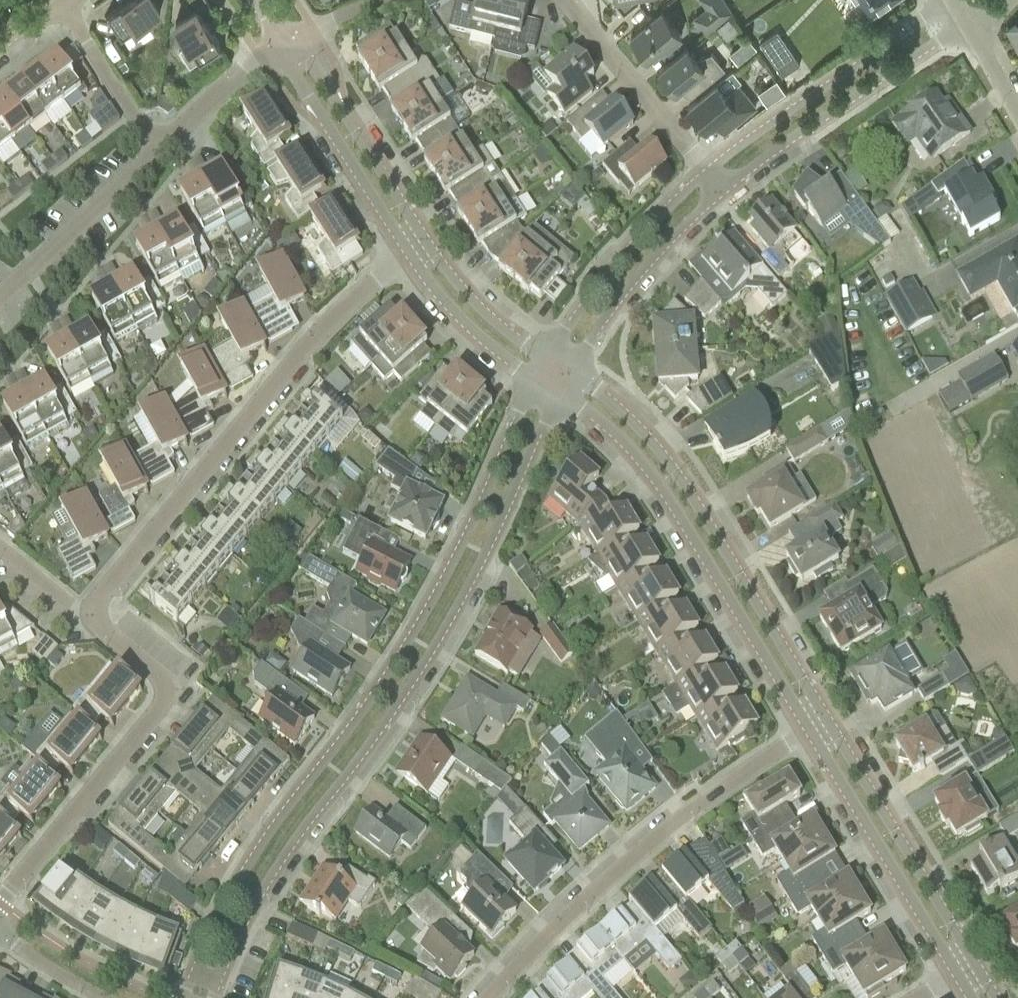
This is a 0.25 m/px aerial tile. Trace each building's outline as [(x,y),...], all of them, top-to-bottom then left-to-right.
[(104,17),(104,18),(109,15),(122,35),(160,11),(153,0),(130,0),(104,17)] [(210,6),(206,0),(190,0),(197,9),(175,23),(187,41),(179,51),(190,67),(220,48),(223,53),(224,52),(199,12),(210,6)] [(453,1),(453,0),(424,0),(431,15),(443,10),(442,6),(453,1)] [(504,0),(478,0),(476,9),(455,4),(449,29),(494,40),(504,0)] [(515,0),(504,0),(494,40),(534,51),(541,25),(524,21),(529,4),(515,0)] [(624,14),(640,1),(639,0),(612,0),(624,14)] [(731,12),(723,0),(701,0),(707,8),(695,18),(706,32),(731,12)] [(867,19),(895,0),(854,0),(867,19)] [(663,51),(681,36),(661,12),(630,37),(642,51),(640,53),(647,61),(657,52),(656,51),(660,48),(663,51)] [(1008,29),(1017,47),(1017,24),(1008,29)] [(370,76),(407,53),(390,26),(355,48),(362,58),(358,61),(362,68),(364,67),(370,76)] [(782,76),(799,65),(777,31),(760,43),(782,76)] [(748,39),(729,54),(738,65),(756,49),(748,39)] [(711,54),(696,60),(687,48),(659,71),(676,93),(684,87),(692,97),(725,70),(711,54)] [(421,61),(414,65),(407,53),(370,76),(376,86),(375,86),(379,93),(383,91),(389,100),(433,72),(426,61),(421,61)] [(558,65),(545,76),(556,88),(548,95),(565,116),(576,107),(592,94),(584,85),(593,77),(573,53),(558,65)] [(74,72),(70,76),(57,60),(40,73),(63,103),(82,88),(86,94),(87,93),(74,72)] [(430,89),(440,82),(433,72),(389,100),(395,110),(391,112),(396,119),(397,119),(403,128),(440,104),(430,89)] [(46,116),(63,103),(40,73),(22,86),(46,116)] [(778,80),(759,93),(768,105),(769,105),(785,93),(786,93),(778,80)] [(737,85),(725,95),(716,84),(688,107),(707,130),(716,122),(725,133),(755,107),(737,85)] [(28,130),(46,116),(22,86),(5,99),(28,130)] [(953,111),(948,115),(935,96),(891,126),(907,149),(915,143),(929,163),(969,135),(953,111)] [(265,101),(269,98),(269,97),(243,113),(256,134),(248,144),(264,169),(286,155),(279,144),(293,135),(293,134),(288,137),(265,101)] [(28,130),(5,99),(0,103),(0,128),(11,143),(28,130)] [(603,149),(633,125),(614,102),(594,118),(585,108),(566,123),(582,142),(591,135),(603,149)] [(422,152),(456,130),(440,104),(403,128),(409,137),(408,138),(412,145),(416,142),(422,152)] [(101,135),(119,121),(110,106),(91,121),(94,126),(101,135)] [(546,140),(557,132),(549,122),(539,131),(546,140)] [(92,142),(101,135),(94,126),(85,133),(92,142)] [(11,143),(0,128),(0,151),(11,143)] [(482,148),(472,155),(456,130),(422,152),(428,161),(424,164),(429,171),(430,170),(436,179),(483,149),(482,148)] [(82,149),(92,142),(85,133),(75,140),(82,149)] [(650,146),(639,154),(630,143),(602,166),(618,186),(625,180),(634,191),(666,165),(658,156),(661,153),(655,145),(652,148),(650,146)] [(489,181),(499,175),(483,149),(436,179),(442,189),(441,189),(445,196),(449,194),(455,203),(489,181)] [(299,154),(304,151),(303,150),(267,174),(276,187),(288,183),(293,191),(285,201),(298,222),(322,206),(315,196),(328,188),(327,187),(322,190),(299,154)] [(67,160),(61,152),(51,159),(57,168),(67,160)] [(47,175),(57,168),(51,159),(41,167),(47,175)] [(963,162),(910,200),(919,213),(920,212),(940,197),(939,196),(944,193),(969,237),(999,220),(992,208),(996,206),(982,180),(975,184),(963,162)] [(597,170),(587,178),(593,185),(603,177),(597,170)] [(226,180),(224,176),(222,171),(201,182),(225,226),(246,215),(245,214),(253,209),(234,175),(226,180)] [(506,207),(516,200),(499,175),(489,181),(455,203),(461,212),(457,215),(462,222),(463,221),(469,231),(506,207)] [(890,244),(856,197),(840,175),(827,184),(826,182),(825,183),(828,187),(824,190),(807,178),(794,195),(805,211),(808,209),(821,228),(838,216),(857,229),(854,232),(881,251),(890,244)] [(33,186),(26,178),(17,185),(23,194),(33,186)] [(205,238),(225,226),(201,182),(181,194),(203,234),(205,238)] [(13,202),(23,194),(17,185),(6,193),(13,202)] [(575,206),(583,197),(572,187),(564,196),(575,206)] [(516,223),(526,217),(516,200),(506,207),(469,231),(475,240),(474,241),(478,248),(482,245),(490,258),(521,230),(516,223)] [(337,203),(312,221),(325,241),(317,250),(332,275),(362,256),(355,245),(362,241),(361,240),(356,243),(333,207),(338,204),(337,203)] [(777,206),(773,208),(771,205),(765,211),(752,215),(754,220),(751,223),(756,229),(752,232),(769,252),(761,259),(778,279),(788,271),(784,265),(787,262),(781,243),(794,233),(782,218),(777,206)] [(194,245),(202,241),(194,226),(186,231),(194,245)] [(514,282),(550,239),(535,226),(527,236),(521,230),(490,258),(501,267),(498,271),(505,276),(505,275),(514,282)] [(166,231),(157,236),(181,280),(183,284),(203,273),(201,269),(199,265),(200,265),(190,247),(180,229),(179,230),(173,231),(171,228),(166,231)] [(702,281),(701,282),(721,305),(725,309),(740,296),(736,292),(750,281),(759,291),(757,292),(772,309),(787,296),(734,234),(719,247),(716,243),(708,249),(712,253),(702,262),(713,275),(704,283),(702,281)] [(161,291),(181,280),(157,236),(136,247),(158,288),(159,287),(161,291)] [(540,300),(574,259),(550,239),(514,282),(523,289),(522,290),(528,296),(531,292),(540,300)] [(201,259),(209,255),(202,241),(194,245),(201,259)] [(283,242),(276,246),(283,257),(289,252),(283,242)] [(1017,242),(957,276),(967,293),(994,278),(1013,312),(1017,320),(1017,245),(1017,242)] [(305,305),(306,304),(282,260),(259,273),(273,297),(250,310),(269,344),(292,332),(286,321),(292,315),(288,308),(302,301),(305,305)] [(226,270),(216,276),(224,289),(233,278),(231,273),(226,270)] [(156,318),(136,283),(133,277),(113,289),(137,333),(157,322),(155,318),(156,318)] [(149,298),(157,294),(150,280),(142,284),(149,298)] [(704,319),(721,305),(701,282),(684,302),(704,319)] [(906,333),(932,318),(912,284),(886,298),(906,333)] [(117,344),(137,333),(113,289),(92,300),(115,341),(117,344)] [(157,313),(165,308),(157,294),(149,298),(157,313)] [(201,298),(195,301),(202,311),(211,305),(207,299),(201,298)] [(654,325),(656,354),(695,351),(692,321),(688,322),(687,314),(673,302),(654,325)] [(266,353),(267,352),(242,308),(220,320),(232,342),(210,355),(230,392),(253,379),(247,368),(252,362),(249,356),(263,348),(266,353)] [(401,315),(397,318),(390,309),(350,344),(371,367),(413,330),(406,322),(406,321),(401,315)] [(826,341),(839,333),(830,316),(816,323),(826,341)] [(421,337),(420,338),(413,330),(371,367),(384,382),(393,374),(401,382),(431,356),(423,347),(427,344),(421,337)] [(111,372),(92,336),(89,331),(68,342),(93,387),(113,375),(111,372)] [(105,352),(113,347),(105,333),(97,338),(105,352)] [(845,384),(840,334),(839,333),(826,341),(826,342),(808,353),(832,393),(842,386),(845,384)] [(73,398),(93,387),(68,342),(48,354),(70,394),(71,394),(73,398)] [(113,366),(121,362),(113,347),(105,352),(113,366)] [(688,382),(697,381),(695,351),(656,354),(659,384),(675,401),(688,387),(688,382)] [(226,400),(227,400),(203,355),(180,367),(193,391),(174,409),(191,440),(213,427),(207,416),(213,410),(209,404),(224,396),(226,400)] [(1007,383),(1001,371),(993,357),(957,376),(971,403),(1007,383)] [(455,371),(452,375),(443,367),(418,399),(427,406),(419,416),(435,428),(470,384),(461,377),(462,376),(455,371)] [(337,371),(323,384),(336,398),(350,386),(337,371)] [(701,417),(732,398),(720,378),(690,396),(685,400),(701,417)] [(67,425),(47,389),(44,384),(38,388),(24,396),(49,440),(69,429),(67,425)] [(479,390),(478,391),(470,384),(435,428),(450,440),(458,431),(467,438),(492,406),(483,399),(486,395),(479,390)] [(61,405),(69,401),(61,387),(53,391),(61,405)] [(315,456),(343,422),(307,393),(301,400),(311,408),(294,428),(284,420),(279,426),(315,456)] [(28,451),(49,440),(24,396),(10,404),(3,407),(26,448),(28,451)] [(762,415),(763,414),(754,399),(753,400),(754,401),(707,430),(705,428),(704,429),(717,450),(716,450),(718,455),(719,454),(724,462),(736,458),(748,453),(749,454),(750,453),(749,452),(769,442),(770,441),(754,421),(761,414),(762,415)] [(69,420),(77,415),(69,401),(61,405),(69,420)] [(187,447),(188,447),(162,403),(141,415),(157,444),(135,457),(151,487),(174,475),(168,463),(174,457),(170,451),(184,443),(187,447)] [(849,412),(819,430),(828,443),(851,429),(849,412)] [(287,490),(315,456),(279,426),(273,433),(283,441),(266,461),(257,453),(251,460),(287,490)] [(92,429),(82,434),(88,445),(98,439),(92,429)] [(793,464),(828,443),(819,430),(785,450),(793,464)] [(366,434),(360,441),(371,452),(377,445),(366,434)] [(3,443),(0,438),(0,486),(4,493),(24,482),(22,479),(23,479),(3,443)] [(16,459),(25,454),(17,440),(9,445),(16,459)] [(106,493),(98,497),(105,509),(111,520),(106,523),(112,535),(135,522),(129,511),(134,505),(131,499),(145,491),(148,495),(149,495),(139,477),(124,451),(102,463),(116,488),(106,493)] [(411,485),(416,472),(388,451),(375,467),(394,481),(391,489),(404,495),(390,523),(425,540),(442,505),(430,499),(430,497),(420,492),(420,494),(417,493),(419,488),(411,485)] [(24,473),(32,468),(25,454),(16,459),(24,473)] [(260,523),(287,490),(251,460),(246,466),(256,474),(239,495),(229,487),(224,493),(260,523)] [(346,461),(338,470),(357,485),(364,476),(346,461)] [(586,494),(599,479),(580,462),(570,474),(566,471),(554,486),(557,489),(549,499),(578,524),(600,506),(586,494)] [(787,484),(794,480),(786,466),(765,479),(769,486),(747,499),(757,516),(761,514),(770,530),(803,510),(787,484)] [(345,482),(337,492),(346,499),(354,489),(345,482)] [(232,556),(260,523),(224,493),(218,499),(228,508),(211,528),(202,520),(196,526),(232,556)] [(108,543),(109,542),(85,498),(63,511),(79,540),(56,552),(73,582),(96,570),(89,559),(95,553),(91,546),(106,538),(108,543)] [(626,511),(609,522),(600,506),(578,524),(598,557),(639,532),(626,511)] [(835,524),(842,520),(834,506),(807,521),(817,538),(786,557),(789,562),(786,564),(795,579),(798,577),(801,582),(813,576),(816,581),(833,571),(829,566),(838,560),(827,541),(841,532),(835,524)] [(314,512),(307,520),(316,528),(323,519),(314,512)] [(342,512),(339,519),(350,525),(354,518),(342,512)] [(15,542),(25,530),(19,518),(6,534),(15,542)] [(374,545),(381,532),(359,520),(347,543),(363,551),(365,557),(357,572),(395,592),(399,583),(403,583),(406,580),(407,575),(405,572),(410,563),(374,545)] [(205,589),(232,556),(196,526),(191,533),(201,541),(184,561),(174,553),(169,560),(205,589)] [(622,543),(639,532),(598,557),(587,563),(607,579),(609,578),(616,590),(617,589),(658,564),(646,544),(629,554),(622,543)] [(878,562),(898,549),(890,536),(870,548),(878,562)] [(275,542),(271,548),(279,554),(283,549),(275,542)] [(888,573),(905,562),(900,549),(881,561),(888,573)] [(517,575),(528,566),(521,557),(510,566),(508,566),(509,567),(516,575),(515,576),(516,577),(517,576),(517,575)] [(351,597),(357,586),(309,558),(301,572),(329,589),(326,595),(330,605),(324,615),(314,610),(305,623),(323,636),(326,638),(333,626),(367,646),(384,617),(351,597)] [(177,623),(205,589),(169,560),(163,566),(173,574),(156,595),(147,587),(141,594),(177,623)] [(642,575),(659,565),(658,564),(617,589),(637,622),(678,597),(666,576),(649,587),(642,575)] [(530,593),(538,587),(527,570),(518,575),(530,593)] [(885,601),(887,594),(873,571),(847,587),(854,598),(819,619),(841,655),(881,631),(869,611),(885,601)] [(546,589),(534,596),(542,608),(554,600),(546,589)] [(661,608),(678,597),(637,622),(657,654),(698,629),(685,609),(668,619),(661,608)] [(18,648),(14,641),(34,629),(6,606),(5,606),(0,609),(0,659),(18,648)] [(228,612),(219,623),(228,631),(238,620),(228,612)] [(512,612),(509,619),(498,612),(488,628),(491,630),(475,656),(507,675),(508,672),(518,678),(539,642),(530,636),(532,633),(523,628),(527,621),(512,612)] [(323,636),(305,623),(299,620),(290,633),(300,639),(296,644),(303,658),(293,673),(331,698),(350,670),(315,648),(323,636)] [(561,663),(573,654),(553,627),(541,636),(561,663)] [(681,640),(698,630),(698,629),(657,654),(676,687),(717,662),(705,641),(688,652),(681,640)] [(864,666),(850,675),(861,692),(863,691),(872,705),(878,702),(884,713),(912,696),(905,685),(906,684),(908,682),(922,674),(904,645),(888,655),(866,668),(864,666)] [(200,646),(190,650),(205,663),(212,655),(200,646)] [(53,656),(47,663),(55,669),(63,658),(56,652),(53,656)] [(272,655),(265,666),(279,673),(285,662),(272,655)] [(707,669),(718,662),(717,662),(676,687),(662,695),(676,717),(690,709),(696,719),(720,705),(720,704),(737,695),(725,674),(714,680),(707,669)] [(281,696),(289,685),(261,664),(253,675),(254,685),(267,695),(265,697),(266,706),(269,708),(259,722),(294,747),(314,720),(281,696)] [(142,694),(143,693),(119,673),(101,695),(89,691),(73,710),(93,727),(101,717),(114,728),(115,727),(111,723),(138,690),(142,694)] [(945,681),(940,683),(937,678),(916,691),(924,703),(949,688),(945,681)] [(502,686),(496,697),(467,679),(442,721),(472,738),(485,717),(504,728),(515,709),(523,713),(530,702),(502,686)] [(594,687),(585,693),(589,699),(596,699),(601,696),(594,687)] [(241,742),(251,730),(213,699),(195,720),(197,721),(188,732),(211,752),(228,732),(241,742)] [(744,706),(727,717),(720,705),(696,719),(716,752),(727,745),(730,749),(746,739),(744,735),(757,727),(744,706)] [(103,741),(87,728),(70,714),(49,739),(37,730),(21,749),(53,775),(61,765),(74,776),(75,775),(71,772),(98,739),(102,742),(103,741)] [(625,753),(637,743),(616,714),(590,735),(601,749),(596,753),(609,770),(599,778),(616,800),(615,801),(622,809),(623,808),(627,812),(655,789),(625,753)] [(956,747),(937,716),(929,714),(906,729),(910,735),(895,744),(900,752),(898,763),(908,765),(913,774),(919,771),(920,772),(924,769),(923,768),(947,753),(956,768),(972,758),(962,743),(956,747)] [(992,732),(990,739),(994,745),(1005,739),(998,728),(992,732)] [(272,783),(289,762),(251,730),(241,742),(254,753),(237,773),(261,792),(270,781),(272,783)] [(195,772),(211,752),(188,732),(179,743),(177,742),(160,762),(198,794),(208,782),(195,772)] [(580,793),(589,786),(549,738),(541,747),(551,760),(543,766),(571,799),(555,812),(552,808),(543,816),(551,827),(555,823),(579,852),(608,827),(580,793)] [(426,794),(450,759),(420,739),(396,774),(426,794)] [(972,758),(967,761),(976,775),(977,777),(983,773),(1014,754),(1005,739),(994,745),(973,758),(972,758)] [(652,763),(662,762),(660,749),(651,750),(652,763)] [(189,805),(198,794),(160,762),(143,783),(145,784),(136,795),(160,815),(176,795),(189,805)] [(62,790),(29,763),(21,773),(20,774),(15,770),(3,785),(7,789),(0,798),(0,814),(13,824),(21,814),(33,825),(34,824),(30,821),(58,787),(62,791),(62,790)] [(501,795),(511,782),(483,763),(474,777),(492,789),(500,794),(501,795)] [(252,804),(261,792),(237,773),(221,793),(208,782),(198,794),(237,825),(254,805),(252,804)] [(794,781),(791,783),(788,778),(764,793),(760,787),(743,797),(753,814),(744,821),(742,826),(751,841),(786,820),(779,809),(799,797),(797,793),(800,791),(794,781)] [(979,824),(987,819),(965,782),(934,801),(941,813),(938,815),(946,827),(949,826),(956,838),(965,833),(966,835),(980,827),(979,824)] [(492,789),(486,796),(493,802),(500,794),(492,789)] [(220,846),(237,825),(198,794),(189,805),(202,816),(185,836),(209,855),(218,844),(220,846)] [(143,835),(160,815),(136,795),(127,806),(125,805),(108,826),(146,857),(156,845),(143,835)] [(522,806),(514,798),(507,798),(507,813),(521,813),(522,806)] [(403,813),(394,826),(373,810),(355,833),(389,859),(401,844),(410,851),(426,830),(403,813)] [(534,839),(544,831),(525,810),(509,825),(527,845),(507,863),(534,893),(561,869),(534,839)] [(1017,834),(1017,814),(998,826),(1006,841),(1017,834)] [(819,824),(816,825),(813,819),(792,831),(786,820),(751,841),(760,856),(765,857),(776,851),(782,862),(827,835),(825,833),(819,824)] [(17,834),(0,820),(0,857),(17,836),(21,840),(22,839),(17,834)] [(169,856),(156,845),(146,857),(164,872),(165,873),(179,884),(184,889),(202,868),(200,866),(201,865),(203,867),(210,858),(208,857),(209,855),(185,836),(179,831),(168,844),(175,849),(169,856)] [(833,847),(828,837),(827,835),(782,862),(789,873),(779,879),(778,885),(787,899),(821,878),(815,868),(835,855),(831,849),(833,847)] [(716,861),(729,853),(721,840),(708,848),(716,861)] [(716,861),(708,848),(704,841),(697,847),(698,849),(688,857),(685,854),(662,873),(665,877),(665,876),(686,901),(687,901),(708,883),(733,914),(744,906),(723,872),(716,861)] [(970,868),(987,896),(999,890),(1000,891),(1017,881),(1017,858),(1013,861),(1002,842),(996,846),(979,856),(981,861),(970,868)] [(124,862),(129,855),(118,846),(113,853),(124,862)] [(729,853),(716,861),(723,872),(736,865),(729,853)] [(134,871),(140,864),(129,855),(124,862),(134,871)] [(488,886),(498,875),(477,855),(460,872),(460,878),(466,884),(466,891),(473,899),(463,909),(492,937),(515,913),(488,886)] [(347,868),(340,879),(323,868),(300,904),(319,917),(322,913),(332,920),(345,900),(359,909),(374,886),(347,868)] [(81,883),(79,882),(64,869),(37,902),(57,917),(81,883)] [(147,869),(141,876),(152,885),(158,878),(147,869)] [(164,872),(160,877),(163,878),(160,885),(161,885),(174,891),(177,886),(179,884),(165,873),(164,872)] [(687,901),(686,901),(665,876),(665,877),(654,885),(651,882),(628,901),(635,908),(654,931),(655,930),(676,913),(699,941),(711,930),(687,901)] [(854,882),(852,883),(848,877),(828,889),(821,878),(787,899),(795,914),(801,915),(811,909),(818,920),(862,893),(861,891),(854,882)] [(77,931),(99,895),(81,883),(57,917),(77,931)] [(198,904),(183,891),(177,886),(174,891),(168,898),(189,915),(198,904)] [(442,927),(452,916),(422,889),(406,908),(431,932),(433,931),(437,935),(421,952),(424,954),(418,965),(432,973),(435,970),(449,983),(454,977),(457,979),(466,969),(463,967),(474,956),(442,927)] [(868,906),(863,896),(862,893),(818,920),(824,931),(814,937),(813,943),(822,957),(856,936),(850,926),(870,913),(866,907),(868,906)] [(400,894),(396,899),(396,905),(401,910),(409,901),(400,894)] [(97,943),(118,906),(99,895),(77,931),(97,943)] [(751,920),(771,909),(764,897),(745,909),(751,920)] [(118,954),(137,916),(118,906),(97,943),(118,954)] [(655,930),(654,931),(635,908),(624,917),(621,913),(599,932),(624,962),(646,944),(669,972),(681,962),(655,930)] [(758,932),(777,921),(771,909),(751,920),(758,932)] [(1011,917),(1013,921),(1005,926),(1012,936),(1009,938),(1016,951),(1017,949),(1017,913),(1011,917)] [(140,964),(157,925),(137,916),(118,954),(140,964)] [(168,975),(182,935),(157,925),(140,964),(168,975)] [(312,949),(318,936),(292,925),(287,937),(312,949)] [(624,962),(599,932),(576,951),(579,954),(569,963),(593,993),(597,997),(617,997),(603,980),(624,962)] [(889,940),(887,942),(883,935),(863,947),(856,936),(822,957),(831,972),(836,973),(846,967),(853,978),(897,951),(896,949),(889,940)] [(338,956),(342,947),(329,941),(325,949),(338,956)] [(734,957),(742,951),(735,943),(727,950),(734,957)] [(350,962),(354,954),(342,947),(338,956),(350,962)] [(732,959),(734,957),(727,950),(716,960),(722,967),(732,959)] [(747,959),(748,958),(742,951),(734,957),(732,959),(738,966),(747,959)] [(899,954),(897,951),(853,978),(865,997),(875,997),(885,992),(881,986),(905,972),(901,965),(903,964),(899,954)] [(728,974),(738,966),(732,959),(722,967),(728,974)] [(747,959),(738,966),(745,975),(754,968),(747,959)] [(593,993),(569,963),(546,982),(549,986),(539,995),(541,997),(587,997),(593,993)] [(384,979),(388,971),(376,965),(372,973),(384,979)] [(294,974),(275,968),(265,997),(295,997),(303,977),(294,974)] [(807,977),(801,970),(784,980),(797,997),(813,997),(801,982),(807,977)] [(12,976),(0,971),(0,997),(22,997),(15,994),(21,985),(11,979),(12,976)] [(397,985),(401,977),(388,971),(384,979),(397,985)] [(683,980),(682,987),(688,994),(698,985),(689,975),(683,980)] [(325,986),(303,977),(295,997),(320,997),(325,986)] [(429,977),(425,985),(438,992),(442,984),(429,977)] [(425,985),(414,978),(405,994),(412,997),(440,997),(442,995),(438,992),(425,985)] [(719,992),(713,984),(703,992),(708,997),(712,997),(719,992)] [(346,995),(325,986),(320,997),(346,997),(351,988),(350,988),(346,995)] [(351,988),(346,997),(370,997),(351,988)]
